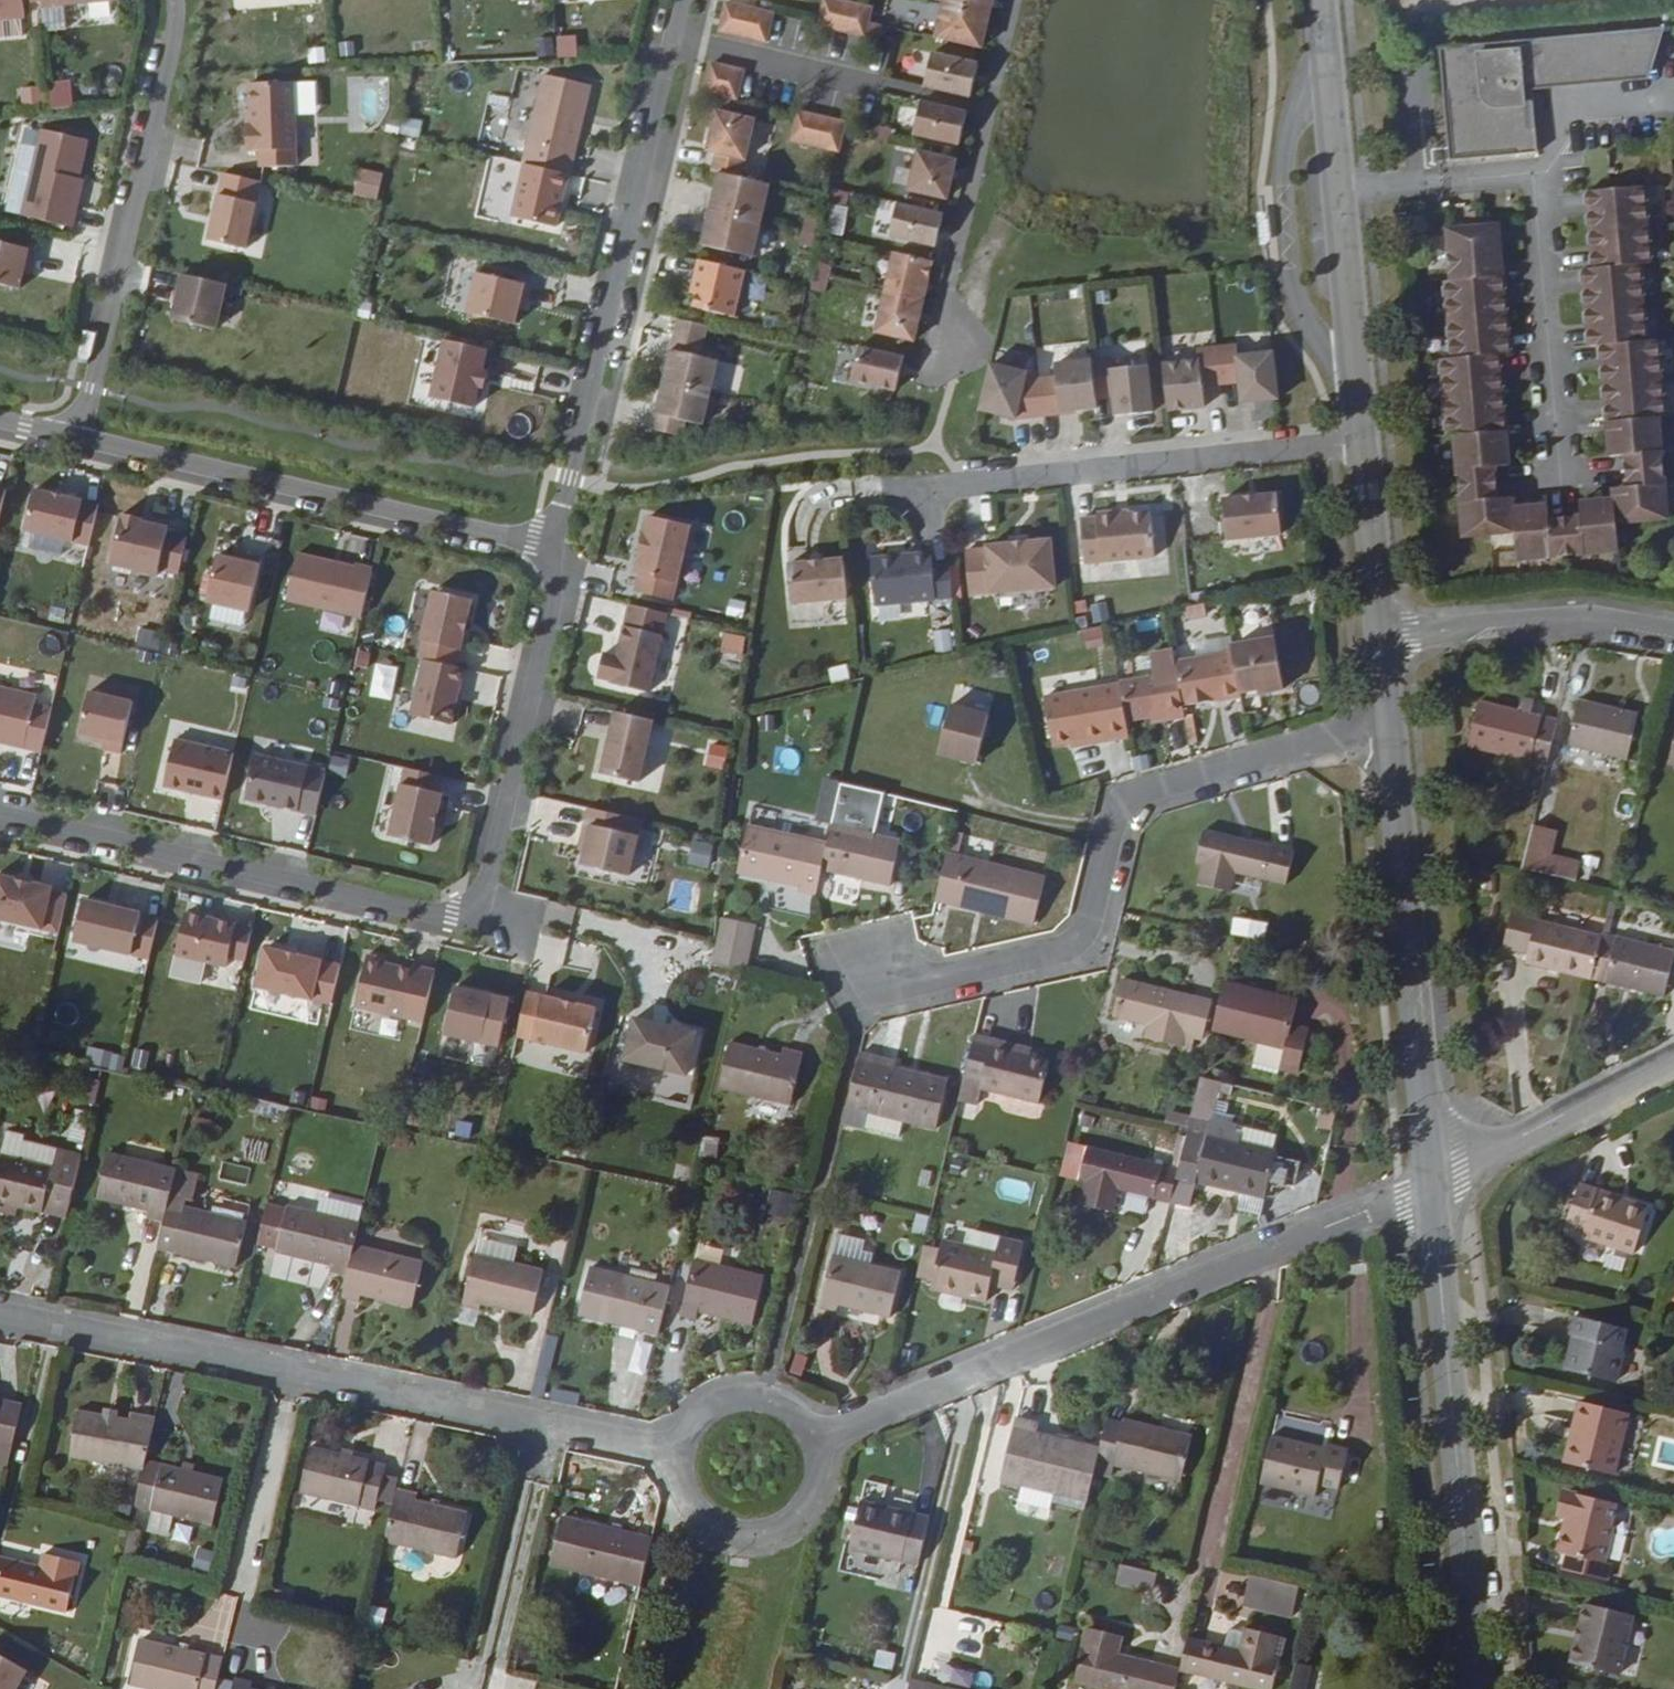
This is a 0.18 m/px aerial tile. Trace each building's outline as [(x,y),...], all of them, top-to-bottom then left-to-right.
[(30,16),(28,1),(38,0),(0,0),(0,19),(30,16)] [(828,0),(819,0),(815,26),(861,36),(865,22),(867,8),(859,7),(852,5),(837,2),(828,0)] [(989,0),(940,0),(932,37),(978,48),(989,0)] [(767,28),(769,15),(754,11),(738,8),(723,4),(716,33),(732,37),(747,40),(763,43),(767,28)] [(1435,46),(1438,78),(1439,86),(1446,89),(1454,125),(1458,130),(1462,135),(1466,139),(1471,143),(1477,145),(1483,147),(1489,147),(1495,147),(1514,145),(1515,152),(1538,150),(1536,125),(1530,126),(1526,95),(1525,82),(1646,69),(1642,32),(1465,50),(1459,43),(1435,46)] [(557,63),(579,63),(578,40),(557,40),(557,63)] [(538,63),(555,61),(553,41),(536,43),(538,63)] [(968,98),(975,65),(930,55),(922,87),(968,98)] [(704,96),(739,105),(748,72),(712,63),(704,96)] [(527,158),(574,169),(593,81),(546,70),(527,158)] [(294,81),(253,82),(254,126),(247,126),(248,150),(260,150),(261,166),(296,165),(294,81)] [(49,87),(50,115),(74,114),(73,86),(49,87)] [(1447,158),(1515,152),(1514,145),(1495,147),(1489,147),(1483,147),(1477,145),(1471,143),(1466,139),(1462,135),(1458,130),(1454,125),(1446,89),(1439,86),(1447,158)] [(17,91),(19,110),(44,108),(42,89),(17,91)] [(923,101),(914,140),(962,151),(971,113),(923,101)] [(714,112),(705,152),(714,154),(710,172),(739,179),(752,121),(714,112)] [(842,125),(795,113),(789,142),(835,153),(842,125)] [(419,143),(424,125),(404,120),(399,138),(419,143)] [(82,184),(89,154),(43,143),(24,221),(75,233),(84,194),(80,192),(82,184)] [(907,185),(945,194),(954,154),(916,145),(907,185)] [(529,159),(519,206),(564,216),(572,168),(529,159)] [(717,174),(700,247),(750,258),(767,185),(717,174)] [(1649,340),(1642,279),(1641,263),(1651,262),(1643,184),(1586,190),(1594,268),(1583,269),(1583,271),(1590,345),(1602,344),(1613,455),(1628,454),(1631,486),(1617,488),(1618,499),(1584,502),(1586,515),(1554,519),(1552,505),(1519,508),(1518,498),(1504,499),(1501,467),(1514,466),(1503,355),(1513,353),(1503,260),(1501,242),(1488,243),(1487,227),(1449,231),(1451,253),(1454,282),(1448,282),(1456,360),(1447,361),(1454,437),(1460,437),(1471,538),(1522,533),(1525,560),(1624,550),(1621,523),(1673,517),(1662,416),(1668,415),(1660,339),(1649,340)] [(510,217),(516,192),(497,188),(491,213),(510,217)] [(223,193),(213,239),(251,247),(261,201),(223,193)] [(890,231),(936,242),(944,209),(898,198),(890,231)] [(843,237),(849,210),(830,206),(824,233),(843,237)] [(813,253),(820,223),(805,219),(798,249),(813,253)] [(1488,243),(1501,242),(1500,226),(1487,227),(1488,243)] [(22,295),(26,278),(28,272),(34,273),(38,256),(0,247),(0,290),(22,295)] [(932,256),(894,247),(875,327),(914,336),(932,256)] [(742,271),(697,260),(689,294),(695,295),(692,307),(732,316),(742,271)] [(826,295),(832,268),(816,264),(810,291),(826,295)] [(534,297),(538,279),(484,268),(475,309),(522,319),(527,296),(534,297)] [(231,282),(189,274),(181,309),(224,318),(231,282)] [(746,277),(744,307),(761,308),(763,278),(746,277)] [(706,326),(677,319),(652,430),(681,437),(685,421),(702,424),(717,361),(699,357),(706,326)] [(451,337),(439,393),(482,402),(494,346),(451,337)] [(859,340),(851,374),(896,385),(904,351),(859,340)] [(1236,342),(1216,344),(1219,381),(1237,379),(1239,400),(1276,396),(1272,350),(1237,353),(1236,342)] [(1162,360),(1166,407),(1202,403),(1200,383),(1219,381),(1216,344),(1199,346),(1200,357),(1162,360)] [(1110,353),(1091,355),(1094,391),(1112,389),(1114,410),(1151,406),(1147,359),(1125,361),(1110,353)] [(1056,372),(1039,373),(1042,409),(1060,407),(1060,404),(1095,401),(1094,391),(1091,355),(1054,359),(1056,372)] [(1027,366),(991,358),(980,403),(1015,411),(1042,409),(1039,373),(1025,375),(1027,366)] [(1232,531),(1283,524),(1278,487),(1227,494),(1232,531)] [(39,490),(29,531),(76,542),(86,501),(39,490)] [(9,494),(0,492),(0,532),(9,494)] [(1152,501),(1130,503),(1119,504),(1119,499),(1098,501),(1099,507),(1083,507),(1086,550),(1157,546),(1152,501)] [(638,567),(678,577),(692,518),(651,509),(647,528),(644,527),(639,548),(642,549),(638,567)] [(161,574),(181,579),(190,541),(170,536),(171,532),(153,528),(151,532),(143,530),(144,523),(124,519),(113,570),(160,581),(161,574)] [(981,554),(981,558),(961,559),(967,604),(1051,591),(1043,545),(981,554)] [(794,593),(849,587),(845,548),(790,555),(794,593)] [(364,617),(375,567),(358,563),(357,566),(299,553),(288,600),(364,617)] [(236,563),(246,565),(247,559),(237,557),(236,563)] [(220,559),(209,606),(252,616),(264,563),(247,559),(246,565),(220,559)] [(879,617),(956,607),(951,574),(934,575),(933,563),(873,571),(879,617)] [(428,654),(458,661),(462,644),(464,644),(476,594),(437,585),(425,635),(427,635),(423,652),(428,654)] [(652,685),(670,607),(632,598),(620,650),(606,647),(601,671),(614,674),(614,677),(652,685)] [(744,618),(747,601),(728,598),(726,615),(744,618)] [(1228,639),(1238,681),(1238,684),(1256,682),(1255,677),(1279,674),(1270,624),(1227,631),(1228,639)] [(135,647),(160,650),(162,629),(138,626),(135,647)] [(1087,649),(1107,645),(1103,627),(1083,632),(1087,649)] [(933,631),(935,654),(954,651),(951,629),(933,631)] [(745,660),(746,636),(722,635),(721,658),(745,660)] [(1174,660),(1181,692),(1238,681),(1228,639),(1173,649),(1174,660)] [(458,661),(428,654),(415,710),(455,719),(468,663),(458,661)] [(1174,660),(1118,670),(1119,672),(1125,707),(1149,703),(1166,699),(1166,705),(1182,702),(1181,692),(1174,660)] [(1129,725),(1125,707),(1119,672),(1043,687),(1053,735),(1070,732),(1103,726),(1103,730),(1129,725)] [(31,743),(42,691),(0,681),(0,736),(31,743)] [(126,748),(138,696),(95,686),(85,728),(110,734),(108,744),(126,748)] [(992,700),(954,690),(942,740),(979,750),(992,700)] [(1149,703),(1150,709),(1166,705),(1166,699),(1149,703)] [(642,776),(656,714),(618,705),(604,767),(642,776)] [(1560,765),(1641,784),(1642,778),(1652,737),(1571,718),(1560,765)] [(1535,786),(1541,761),(1546,740),(1469,722),(1458,768),(1535,786)] [(1070,732),(1071,736),(1103,730),(1103,726),(1070,732)] [(228,795),(238,749),(179,735),(168,782),(228,795)] [(303,806),(313,762),(260,750),(250,794),(303,806)] [(441,769),(409,761),(394,830),(435,839),(440,819),(443,806),(447,788),(438,786),(441,769)] [(451,808),(443,806),(440,819),(448,821),(451,808)] [(834,807),(828,833),(826,841),(841,845),(839,857),(892,869),(902,822),(834,807)] [(632,869),(641,828),(587,816),(583,833),(590,835),(585,858),(632,869)] [(817,887),(817,884),(826,841),(828,833),(750,817),(748,819),(738,864),(801,878),(800,882),(817,887)] [(1241,860),(1285,871),(1294,838),(1208,817),(1200,850),(1207,852),(1203,870),(1236,879),(1241,860)] [(962,820),(954,818),(949,838),(958,839),(962,820)] [(1575,878),(1580,859),(1551,851),(1557,828),(1532,822),(1521,864),(1575,878)] [(958,839),(949,838),(938,885),(1019,905),(1031,856),(958,839)] [(74,888),(58,884),(58,880),(39,876),(22,872),(2,868),(0,878),(0,910),(65,925),(74,888)] [(138,947),(147,908),(89,895),(80,934),(138,947)] [(235,947),(251,951),(258,921),(191,906),(182,945),(233,957),(235,947)] [(765,915),(765,913),(738,906),(738,909),(765,915)] [(732,933),(759,940),(765,915),(738,909),(732,933)] [(1264,939),(1265,919),(1230,917),(1229,936),(1264,939)] [(1523,969),(1521,978),(1585,994),(1595,955),(1530,939),(1532,928),(1510,923),(1500,964),(1523,969)] [(272,933),(263,971),(319,984),(328,946),(272,933)] [(732,933),(728,951),(743,954),(755,957),(759,940),(732,933)] [(362,997),(410,1008),(420,962),(390,955),(391,951),(373,947),(362,997)] [(1596,949),(1595,955),(1585,994),(1585,996),(1657,1013),(1669,967),(1596,949)] [(1187,1019),(1213,1026),(1216,1017),(1222,991),(1131,968),(1122,1003),(1153,1011),(1150,1026),(1183,1035),(1187,1019)] [(1301,989),(1227,971),(1222,991),(1216,1017),(1263,1029),(1289,1035),(1285,1056),(1301,1060),(1311,1018),(1295,1014),(1301,989)] [(505,990),(468,981),(457,1028),(495,1037),(505,990)] [(602,998),(531,982),(521,1026),(592,1042),(602,998)] [(639,1008),(630,1050),(692,1064),(701,1022),(639,1008)] [(732,1026),(722,1071),(793,1088),(804,1037),(784,1032),(783,1038),(732,1026)] [(977,1026),(963,1084),(983,1088),(988,1073),(1044,1087),(1054,1045),(977,1026)] [(1256,1055),(1283,1062),(1285,1056),(1289,1035),(1263,1029),(1256,1055)] [(864,1035),(846,1105),(867,1110),(871,1094),(940,1112),(953,1065),(900,1051),(901,1045),(864,1035)] [(1225,1071),(1203,1065),(1200,1079),(1214,1082),(1215,1078),(1216,1076),(1223,1077),(1225,1071)] [(83,1076),(75,1097),(92,1103),(100,1083),(83,1076)] [(1193,1106),(1215,1111),(1222,1080),(1215,1078),(1214,1082),(1200,1079),(1193,1106)] [(1171,1100),(1168,1111),(1187,1115),(1190,1105),(1171,1100)] [(1191,1116),(1181,1156),(1178,1165),(1265,1187),(1277,1142),(1274,1141),(1241,1133),(1212,1125),(1215,1111),(1193,1106),(1191,1116)] [(1241,1133),(1274,1141),(1278,1124),(1245,1116),(1241,1133)] [(63,1157),(66,1139),(5,1125),(1,1142),(63,1157)] [(1172,1190),(1178,1165),(1181,1156),(1091,1133),(1081,1168),(1087,1169),(1082,1192),(1114,1200),(1121,1177),(1172,1190)] [(63,1157),(1,1142),(0,1146),(0,1190),(52,1202),(54,1194),(69,1198),(82,1142),(66,1139),(63,1157)] [(166,1208),(170,1189),(178,1155),(107,1139),(97,1181),(151,1194),(148,1204),(166,1208)] [(222,1162),(219,1178),(246,1184),(250,1168),(222,1162)] [(170,1189),(166,1208),(159,1234),(238,1253),(250,1207),(170,1189)] [(332,1261),(348,1265),(356,1232),(362,1211),(269,1189),(258,1235),(333,1253),(332,1261)] [(1121,1193),(1118,1209),(1142,1214),(1145,1198),(1121,1193)] [(52,1202),(67,1206),(69,1198),(54,1194),(52,1202)] [(1577,1255),(1627,1272),(1642,1226),(1573,1204),(1560,1243),(1579,1249),(1577,1255)] [(1016,1275),(1024,1245),(1028,1231),(1006,1226),(1003,1240),(948,1227),(937,1275),(991,1287),(996,1271),(1016,1275)] [(426,1248),(356,1232),(348,1265),(343,1285),(358,1289),(360,1281),(414,1294),(426,1248)] [(840,1297),(843,1289),(893,1301),(905,1257),(835,1239),(824,1285),(823,1291),(824,1292),(840,1297)] [(481,1297),(483,1287),(534,1300),(545,1257),(473,1240),(462,1282),(460,1291),(481,1297)] [(698,1294),(752,1307),(764,1260),(694,1243),(682,1292),(681,1300),(696,1304),(698,1294)] [(661,1318),(667,1289),(671,1273),(591,1255),(580,1299),(661,1318)] [(1572,1347),(1569,1360),(1566,1359),(1561,1381),(1612,1394),(1619,1365),(1616,1365),(1621,1341),(1571,1329),(1566,1346),(1572,1347)] [(1291,1371),(1279,1418),(1333,1431),(1336,1419),(1357,1424),(1366,1390),(1291,1371)] [(12,1440),(24,1388),(0,1382),(0,1437),(12,1440)] [(74,1438),(145,1454),(147,1444),(157,1401),(139,1397),(137,1405),(84,1393),(74,1438)] [(1091,1483),(1097,1456),(1103,1434),(1040,1419),(1042,1408),(1021,1402),(1006,1461),(1026,1467),(1057,1474),(1091,1483)] [(1126,1411),(1110,1407),(1103,1434),(1097,1456),(1113,1461),(1116,1451),(1184,1469),(1196,1423),(1128,1406),(1126,1411)] [(1576,1436),(1572,1451),(1567,1450),(1560,1473),(1610,1486),(1624,1425),(1576,1413),(1570,1434),(1576,1436)] [(314,1430),(303,1476),(377,1494),(378,1490),(387,1455),(388,1449),(314,1430)] [(1342,1487),(1348,1442),(1270,1433),(1264,1486),(1317,1492),(1318,1484),(1342,1487)] [(1576,1436),(1570,1434),(1567,1450),(1572,1451),(1576,1436)] [(147,1444),(145,1454),(136,1491),(206,1506),(215,1460),(147,1444)] [(378,1490),(396,1494),(401,1471),(404,1459),(387,1455),(378,1490)] [(1053,1490),(1057,1474),(1026,1467),(1022,1483),(1053,1490)] [(401,1471),(396,1494),(395,1498),(388,1525),(459,1542),(470,1498),(418,1486),(420,1476),(401,1471)] [(853,1530),(920,1546),(931,1502),(863,1485),(853,1530)] [(129,1515),(132,1492),(115,1490),(112,1513),(129,1515)] [(552,1548),(642,1569),(654,1523),(563,1502),(552,1548)] [(1568,1528),(1564,1542),(1561,1541),(1555,1562),(1564,1564),(1560,1580),(1604,1590),(1607,1573),(1603,1572),(1611,1537),(1608,1536),(1613,1514),(1564,1502),(1559,1526),(1564,1527),(1568,1528)] [(128,1528),(124,1553),(136,1555),(140,1529),(128,1528)] [(67,1596),(78,1547),(43,1539),(39,1553),(0,1544),(0,1581),(67,1596)] [(198,1547),(192,1567),(210,1573),(216,1552),(198,1547)] [(1278,1598),(1285,1568),(1252,1560),(1245,1590),(1278,1598)] [(1181,1658),(1118,1642),(1122,1622),(1089,1614),(1077,1666),(1118,1676),(1144,1683),(1155,1686),(1155,1688),(1174,1688),(1181,1658)] [(1190,1623),(1181,1658),(1273,1680),(1280,1648),(1274,1646),(1280,1623),(1248,1614),(1242,1637),(1190,1623)] [(1581,1636),(1572,1673),(1614,1683),(1628,1625),(1582,1614),(1577,1635),(1581,1636)] [(131,1668),(214,1688),(225,1641),(142,1622),(131,1668)] [(1581,1636),(1577,1635),(1568,1672),(1572,1673),(1581,1636)] [(28,1663),(0,1647),(0,1688),(14,1688),(28,1663)] [(873,1664),(892,1670),(897,1653),(878,1647),(873,1664)] [(1289,1684),(1288,1688),(1291,1688),(1303,1688),(1312,1653),(1297,1649),(1289,1684)] [(304,1686),(252,1673),(254,1666),(237,1662),(230,1688),(303,1688),(304,1686)] [(912,1665),(906,1688),(987,1688),(989,1683),(912,1665)] [(1144,1683),(1118,1676),(1115,1688),(1143,1688),(1144,1683)]
